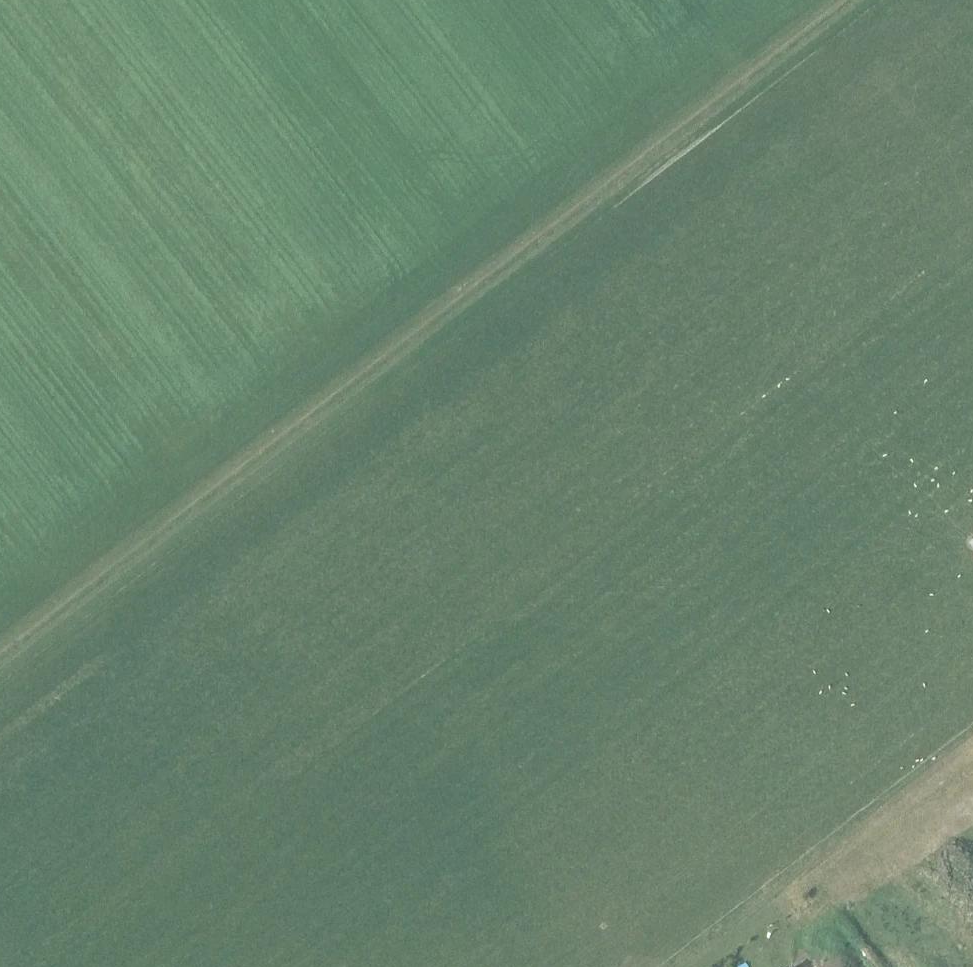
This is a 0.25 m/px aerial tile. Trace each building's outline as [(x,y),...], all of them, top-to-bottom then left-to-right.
[(899,886),(882,936),(936,954),(953,904),(899,886)] [(805,949),(793,956),(799,966),(811,959),(805,949)]
